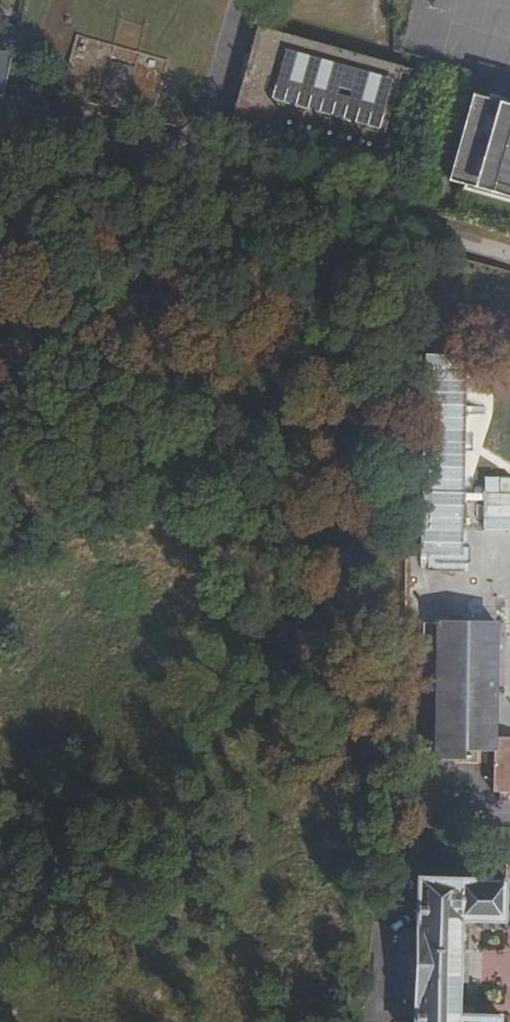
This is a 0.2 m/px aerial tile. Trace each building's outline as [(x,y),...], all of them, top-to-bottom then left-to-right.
[(375,159),(394,91),(399,73),(402,62),(394,60),(257,23),(230,119),(375,159)] [(123,112),(152,120),(169,61),(77,36),(61,94),(98,105),(110,61),(135,67),(123,112)] [(0,55),(0,95),(3,95),(11,55),(0,55)] [(402,62),(399,73),(410,76),(413,65),(402,62)] [(462,92),(437,178),(509,200),(509,105),(462,92)] [(438,748),(496,748),(495,787),(501,788),(501,795),(509,796),(509,792),(509,738),(495,738),(498,623),(449,623),(452,482),(413,481),(411,642),(439,642),(438,748)] [(497,1018),(458,1016),(459,971),(460,920),(504,920),(504,881),(499,880),(418,878),(416,1021),(497,1021),(497,1018)]
